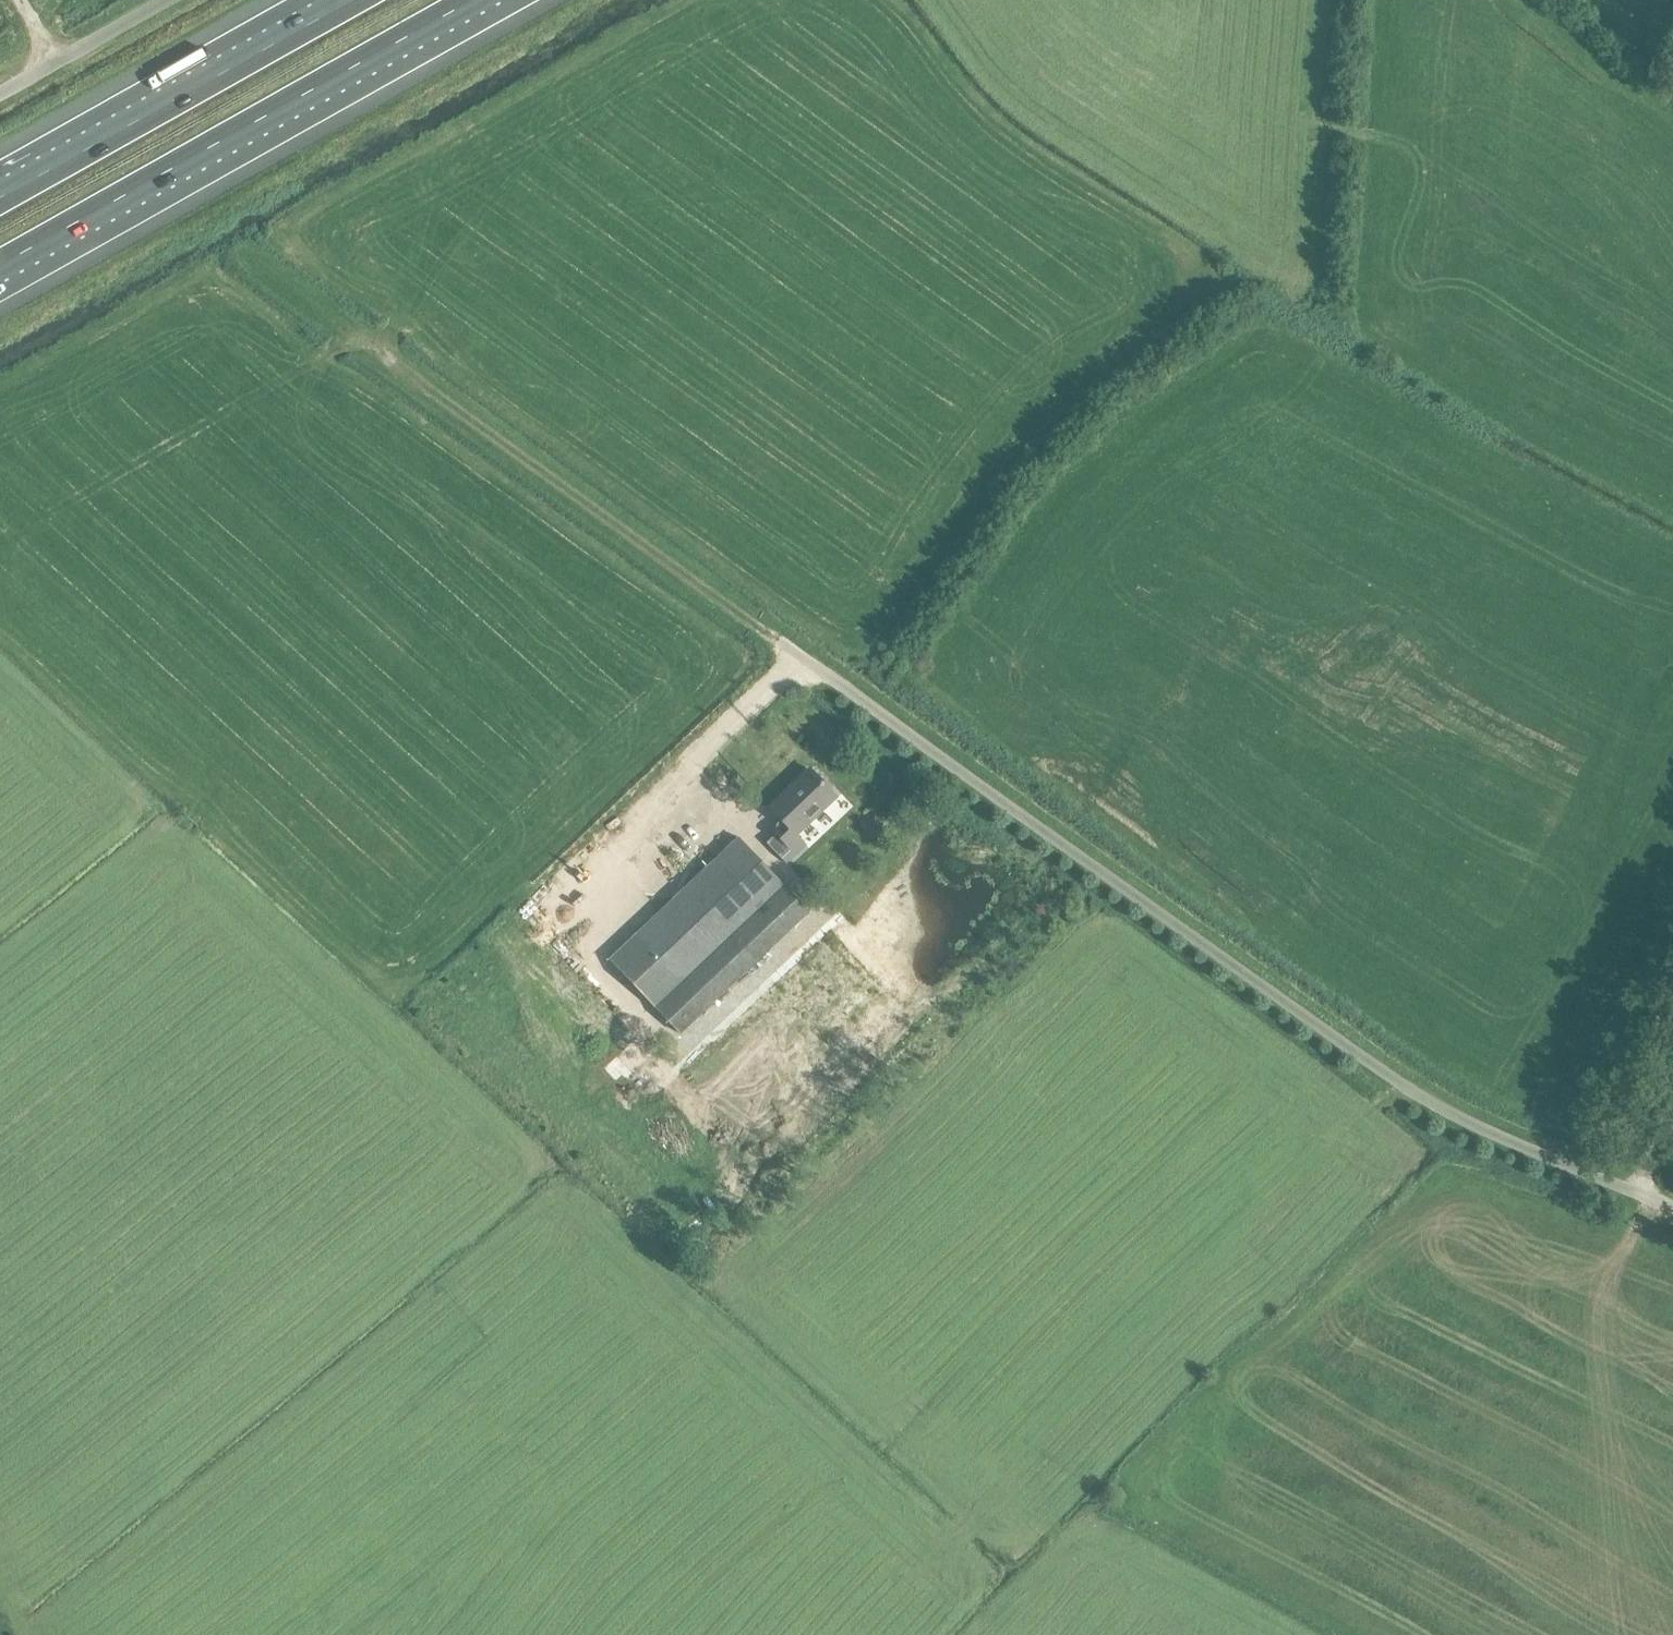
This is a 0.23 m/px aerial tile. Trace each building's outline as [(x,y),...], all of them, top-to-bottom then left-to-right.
[(787,824),(776,835),(769,842),(788,862),(806,845),(797,835),(837,797),(811,771),(772,808),(787,824)] [(682,1035),(811,913),(739,838),(610,961),(682,1035)]
